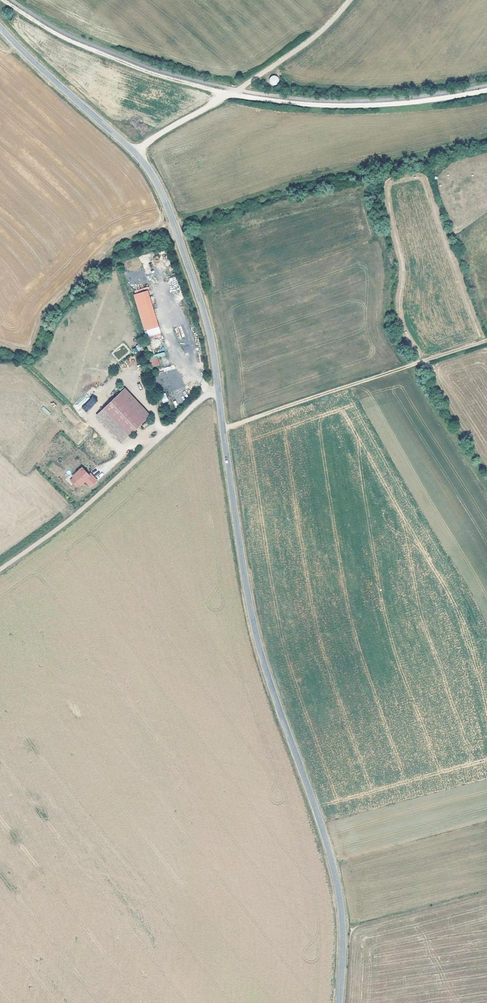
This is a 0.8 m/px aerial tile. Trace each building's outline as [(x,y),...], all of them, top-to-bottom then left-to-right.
[(148,290),(134,294),(145,331),(159,326),(148,290)] [(181,326),(176,328),(180,338),(185,336),(181,326)] [(141,344),(132,348),(134,353),(143,349),(141,344)] [(150,358),(151,367),(159,366),(158,357),(150,358)] [(163,403),(169,401),(165,392),(160,395),(163,403)] [(127,395),(98,422),(124,449),(152,422),(127,395)] [(93,396),(81,407),(86,412),(98,401),(93,396)] [(44,406),(41,408),(48,416),(51,413),(44,406)] [(98,481),(91,472),(88,474),(82,467),(68,479),(77,489),(85,482),(90,488),(98,481)]
